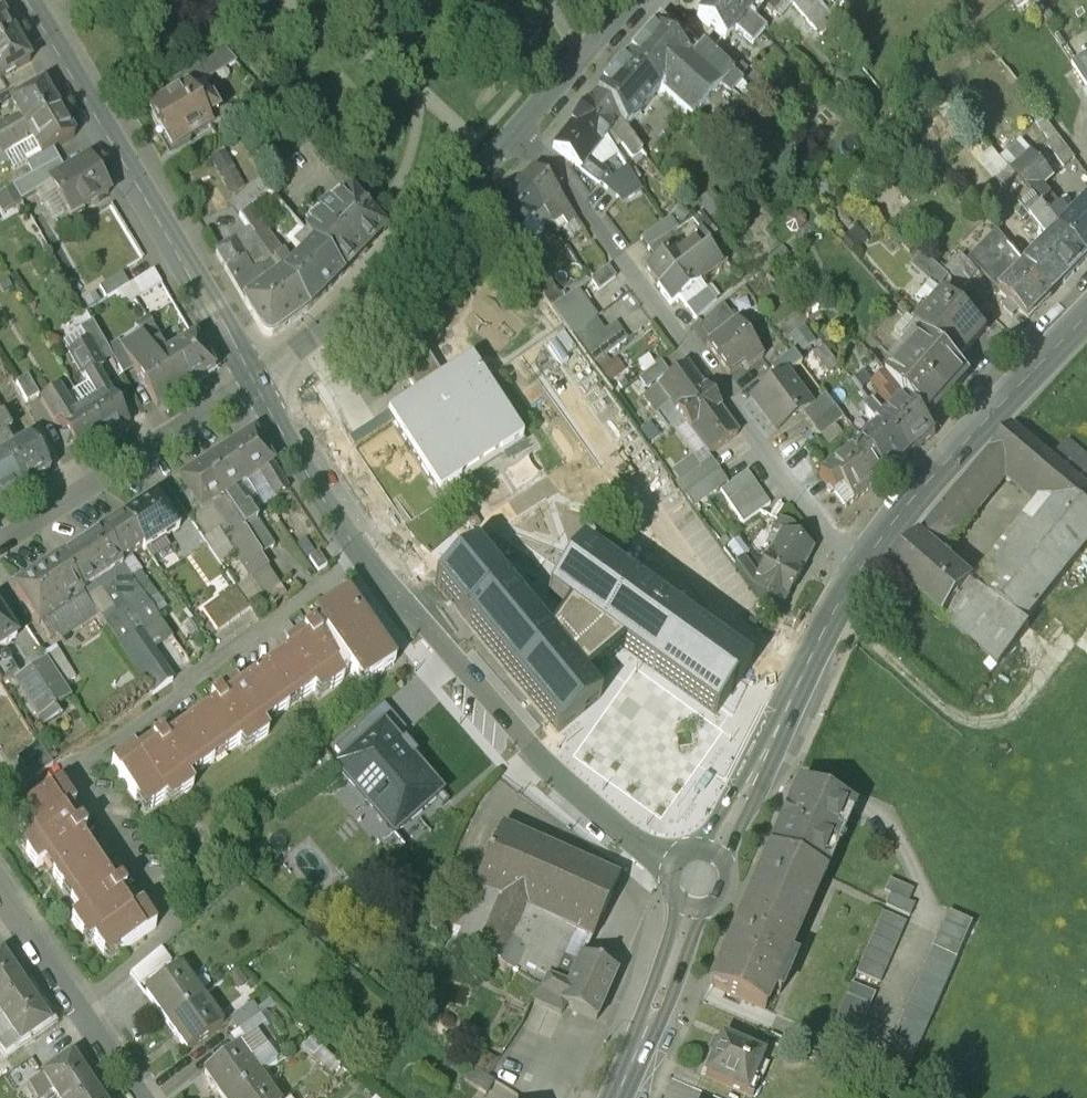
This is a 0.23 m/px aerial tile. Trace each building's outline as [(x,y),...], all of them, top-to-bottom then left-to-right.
[(696,16),(724,41),(735,29),(752,44),(766,28),(753,16),(734,0),(710,0),(696,16)] [(753,16),(763,5),(773,13),(785,0),(734,0),(753,16)] [(812,0),(790,0),(814,29),(816,28),(821,34),(829,27),(824,21),(827,18),(812,0)] [(827,18),(828,18),(843,1),(842,0),(812,0),(827,18)] [(0,12),(0,45),(15,36),(1,12),(0,12)] [(658,23),(624,62),(658,92),(690,122),(709,101),(720,88),(730,97),(741,84),(737,80),(709,54),(702,47),(695,54),(681,41),(675,36),(674,36),(658,23)] [(702,47),(687,33),(681,41),(695,54),(702,47)] [(0,45),(0,67),(5,75),(30,60),(15,36),(0,45)] [(746,70),(718,44),(709,54),(737,80),(746,70)] [(225,51),(148,94),(155,108),(188,89),(189,91),(237,64),(225,51)] [(1072,62),(1086,85),(1086,52),(1072,62)] [(658,92),(624,62),(597,94),(618,122),(625,130),(658,92)] [(43,83),(10,102),(18,116),(25,126),(57,107),(43,83)] [(741,84),(730,97),(746,111),(758,100),(741,84)] [(720,88),(709,101),(719,110),(730,97),(720,88)] [(155,108),(149,111),(170,150),(223,120),(212,100),(199,108),(189,91),(188,89),(155,108)] [(597,94),(596,93),(578,116),(606,139),(611,132),(618,122),(597,94)] [(57,107),(25,126),(32,139),(5,154),(13,169),(27,162),(25,158),(39,150),(41,155),(51,150),(74,136),(57,107)] [(1074,156),(1043,114),(1035,120),(1052,142),(1048,145),(1063,165),(1074,156)] [(3,124),(2,123),(0,124),(0,140),(25,126),(18,116),(3,124)] [(606,139),(578,116),(552,148),(581,170),(589,160),(606,139)] [(625,130),(618,122),(611,132),(624,150),(634,142),(625,130)] [(0,140),(0,154),(1,156),(5,154),(32,139),(25,126),(0,140)] [(213,157),(235,194),(251,184),(229,147),(213,157)] [(39,150),(25,158),(27,162),(34,173),(38,171),(57,161),(51,150),(41,155),(39,150)] [(1053,178),(1030,153),(1010,170),(1021,183),(1031,194),(1049,216),(1060,207),(1044,186),(1053,178)] [(64,173),(46,185),(38,171),(34,173),(12,185),(21,201),(40,190),(46,198),(56,192),(72,218),(85,210),(84,208),(109,193),(88,159),(64,173)] [(606,174),(589,160),(581,170),(599,184),(606,174)] [(64,173),(57,161),(38,171),(46,185),(64,173)] [(557,195),(532,170),(516,186),(541,211),(549,222),(558,216),(565,227),(575,219),(557,195)] [(1031,194),(1021,183),(1009,193),(1019,205),(1020,204),(1037,225),(1049,216),(1031,194)] [(541,211),(516,186),(500,201),(526,226),(535,241),(542,234),(541,232),(551,225),(549,222),(541,211)] [(244,211),(239,215),(253,234),(283,210),(267,191),(244,211)] [(332,206),(330,203),(317,215),(319,218),(303,232),(313,242),(341,274),(384,230),(350,191),(332,206)] [(244,211),(234,197),(229,201),(239,215),(244,211)] [(526,226),(500,201),(485,216),(506,245),(519,261),(529,255),(525,250),(535,241),(526,226)] [(1060,207),(1049,216),(1060,230),(1086,257),(1086,203),(1071,220),(1060,207)] [(1049,216),(1037,225),(1045,235),(1051,240),(1027,265),(1026,265),(1052,296),(1086,260),(1086,257),(1060,230),(1049,216)] [(1027,265),(997,229),(969,257),(1001,290),(1000,291),(1009,300),(1003,306),(1013,315),(1018,309),(1029,319),(1052,296),(1026,265),(1027,265)] [(704,234),(677,255),(685,266),(707,249),(707,248),(712,244),(704,234)] [(263,288),(234,239),(214,250),(244,302),(263,288)] [(341,274),(313,242),(281,275),(307,310),(341,274)] [(672,248),(643,270),(656,287),(685,266),(677,255),(672,248)] [(948,276),(922,252),(911,264),(937,288),(948,276)] [(537,267),(529,255),(519,261),(517,262),(529,279),(533,276),(530,272),(537,267)] [(577,292),(584,287),(570,266),(557,275),(571,295),(572,296),(577,292)] [(685,266),(656,287),(669,305),(698,283),(685,266)] [(607,267),(590,280),(598,291),(615,278),(607,267)] [(129,284),(116,292),(124,305),(162,281),(155,269),(129,284)] [(122,273),(99,287),(106,298),(116,292),(129,284),(122,273)] [(263,288),(244,302),(263,334),(271,336),(307,310),(281,275),(263,288)] [(706,288),(683,306),(694,321),(715,301),(706,288)] [(577,292),(572,296),(571,295),(551,309),(571,336),(592,320),(596,318),(577,292)] [(945,292),(931,307),(923,303),(912,321),(918,326),(956,361),(986,329),(945,292)] [(162,341),(148,318),(134,326),(145,343),(156,361),(165,355),(158,344),(162,341)] [(603,334),(592,320),(571,336),(593,366),(625,342),(613,326),(603,334)] [(762,358),(735,322),(705,345),(728,376),(743,365),(747,370),(762,358)] [(107,348),(92,323),(79,330),(81,333),(98,362),(99,362),(110,355),(107,348)] [(809,323),(794,333),(805,348),(819,338),(809,323)] [(918,326),(905,341),(911,348),(887,375),(926,421),(970,374),(956,361),(918,326)] [(98,362),(81,333),(64,342),(71,354),(71,355),(84,378),(85,377),(86,378),(96,371),(102,368),(99,362),(98,362)] [(165,355),(156,361),(177,394),(215,371),(195,336),(165,355)] [(118,342),(107,348),(110,355),(122,375),(134,368),(124,353),(118,342)] [(156,361),(145,343),(127,354),(125,352),(124,353),(134,368),(139,377),(138,377),(143,385),(143,386),(156,407),(177,394),(156,361)] [(793,350),(771,366),(780,378),(783,376),(802,362),(793,350)] [(402,371),(418,395),(410,400),(409,399),(388,412),(439,493),(461,479),(460,477),(500,451),(501,453),(522,439),(471,359),(450,373),(451,374),(443,379),(428,355),(402,371)] [(660,362),(642,376),(650,386),(668,373),(660,362)] [(686,367),(643,399),(656,416),(699,385),(686,367)] [(108,392),(96,371),(86,378),(98,398),(108,392)] [(887,375),(886,373),(873,384),(884,397),(873,406),(911,454),(936,434),(926,421),(887,375)] [(780,378),(752,399),(776,431),(804,410),(810,406),(792,382),(789,384),(783,376),(780,378)] [(38,396),(27,377),(15,383),(26,403),(38,396)] [(699,385),(656,416),(668,433),(683,422),(711,401),(699,385)] [(84,407),(72,415),(57,390),(39,401),(54,425),(59,423),(65,433),(60,436),(65,445),(70,442),(78,455),(103,440),(84,407)] [(98,398),(84,407),(103,440),(129,424),(109,392),(108,392),(98,398)] [(810,406),(804,410),(813,421),(835,405),(826,394),(810,406)] [(711,401),(683,422),(687,428),(690,432),(695,439),(724,418),(711,401)] [(835,405),(813,421),(822,433),(843,417),(835,405)] [(911,454),(873,406),(866,410),(875,423),(878,421),(881,425),(861,441),(887,475),(888,475),(911,454)] [(11,450),(3,437),(9,433),(0,416),(0,455),(21,490),(49,473),(38,456),(42,453),(32,437),(11,450)] [(724,418),(695,439),(708,456),(737,435),(724,418)] [(1072,477),(1011,427),(990,452),(1006,465),(1051,502),(1072,477)] [(252,433),(226,450),(247,482),(260,473),(273,465),(252,433)] [(861,441),(826,467),(826,468),(818,474),(833,494),(840,488),(851,503),(873,486),(887,475),(861,441)] [(247,482),(226,450),(202,466),(223,498),(233,491),(247,482)] [(990,452),(930,524),(953,543),(973,519),(966,514),(991,484),(990,484),(1006,465),(990,452)] [(0,455),(0,503),(21,491),(21,490),(0,455)] [(711,460),(677,484),(685,496),(719,471),(711,460)] [(288,488),(273,465),(260,473),(275,497),(288,488)] [(223,498),(202,466),(178,481),(200,513),(214,504),(223,498)] [(719,471),(685,496),(693,506),(727,481),(719,471)] [(976,591),(1023,623),(1086,545),(1086,490),(1072,477),(1051,502),(976,591)] [(272,544),(246,506),(243,507),(233,491),(223,498),(244,529),(243,530),(258,553),(272,544)] [(156,496),(122,518),(143,549),(145,552),(164,539),(178,529),(156,496)] [(761,496),(745,528),(758,535),(774,504),(761,496)] [(244,529),(223,498),(214,504),(224,520),(222,521),(232,536),(243,530),(244,529)] [(122,518),(99,533),(121,563),(143,549),(122,518)] [(803,533),(778,520),(772,532),(779,536),(761,569),(760,571),(792,588),(812,550),(798,543),(803,533)] [(930,524),(890,572),(941,617),(969,585),(939,560),(953,543),(930,524)] [(188,545),(178,529),(164,539),(174,555),(188,545)] [(99,533),(59,559),(81,593),(112,572),(122,566),(121,563),(99,533)] [(792,588),(760,571),(761,569),(739,539),(724,551),(775,620),(792,588)] [(476,548),(433,583),(558,733),(599,698),(584,680),(622,648),(715,715),(749,666),(581,547),(547,595),(566,609),(548,636),(476,548)] [(317,552),(308,559),(318,571),(326,565),(317,552)] [(59,559),(14,589),(38,625),(40,624),(49,639),(57,633),(61,639),(97,615),(82,595),(81,593),(59,559)] [(140,635),(160,621),(122,566),(112,572),(113,589),(105,595),(118,612),(103,623),(152,695),(171,681),(140,635)] [(1023,623),(976,591),(969,585),(941,617),(987,656),(996,664),(1028,627),(1023,623)] [(234,588),(202,611),(217,632),(250,610),(234,588)] [(347,594),(313,618),(322,630),(315,635),(312,630),(302,637),(303,637),(285,650),(288,654),(263,671),(288,707),(313,689),(314,691),(327,682),(331,688),(343,679),(340,675),(349,669),(361,686),(395,663),(347,594)] [(0,612),(0,648),(16,637),(0,612)] [(75,677),(55,647),(44,655),(46,659),(63,685),(75,677)] [(46,659),(14,681),(38,719),(71,697),(63,685),(46,659)] [(0,663),(0,685),(17,674),(9,662),(2,666),(0,663)] [(263,671),(238,689),(235,685),(218,697),(218,696),(210,702),(213,706),(163,741),(160,737),(152,743),(136,754),(132,748),(111,763),(135,797),(142,792),(152,805),(177,787),(181,793),(194,785),(188,777),(238,742),(239,744),(252,735),(256,741),(268,732),(263,725),(288,707),(263,671)] [(441,793),(411,758),(407,761),(397,749),(400,746),(383,726),(335,767),(371,809),(379,802),(401,827),(441,793)] [(21,754),(35,776),(59,761),(45,739),(21,754)] [(60,784),(25,808),(30,815),(17,824),(32,846),(26,850),(37,866),(44,861),(79,912),(71,917),(82,934),(88,929),(103,951),(116,942),(121,949),(156,926),(141,904),(135,908),(125,892),(119,884),(115,887),(81,837),(85,834),(80,825),(79,826),(69,810),(74,806),(60,784)] [(853,808),(798,784),(769,850),(824,875),(853,808)] [(619,879),(501,827),(465,907),(445,898),(430,930),(450,939),(450,941),(502,970),(529,912),(571,931),(591,940),(619,879)] [(824,875),(769,850),(740,914),(796,938),(824,875)] [(914,888),(889,878),(884,890),(891,893),(908,901),(914,888)] [(908,901),(891,893),(885,905),(909,915),(915,904),(908,901)] [(949,909),(875,1076),(899,1087),(957,956),(973,920),(949,909)] [(882,910),(855,970),(880,981),(907,921),(882,910)] [(571,931),(529,912),(502,970),(541,992),(547,979),(571,931)] [(796,938),(740,914),(710,985),(765,1009),(772,991),(779,994),(795,958),(788,955),(796,938)] [(3,953),(0,955),(0,1013),(11,1029),(20,1043),(50,1023),(3,953)] [(580,957),(567,987),(547,979),(541,992),(560,1003),(596,1019),(616,974),(580,957)] [(180,969),(145,995),(166,1023),(201,998),(180,969)] [(876,991),(852,981),(831,1028),(855,1039),(876,991)] [(201,998),(166,1023),(187,1052),(222,1027),(201,998)] [(535,1004),(523,1038),(544,1046),(557,1012),(535,1004)] [(0,1036),(0,1045),(5,1053),(20,1043),(11,1029),(0,1036)] [(316,1038),(308,1046),(335,1074),(343,1066),(316,1038)] [(763,1056),(725,1040),(717,1042),(712,1052),(716,1057),(707,1076),(754,1097),(760,1084),(752,1080),(763,1056)] [(203,1074),(220,1097),(231,1097),(259,1078),(238,1049),(203,1074)] [(494,1079),(534,1097),(584,1097),(588,1089),(507,1052),(494,1079)] [(72,1055),(42,1076),(52,1089),(57,1097),(101,1097),(72,1055)] [(27,1086),(35,1097),(39,1097),(52,1089),(42,1076),(27,1086)] [(486,1077),(478,1088),(486,1093),(494,1082),(486,1077)] [(231,1097),(274,1097),(259,1078),(231,1097)]
